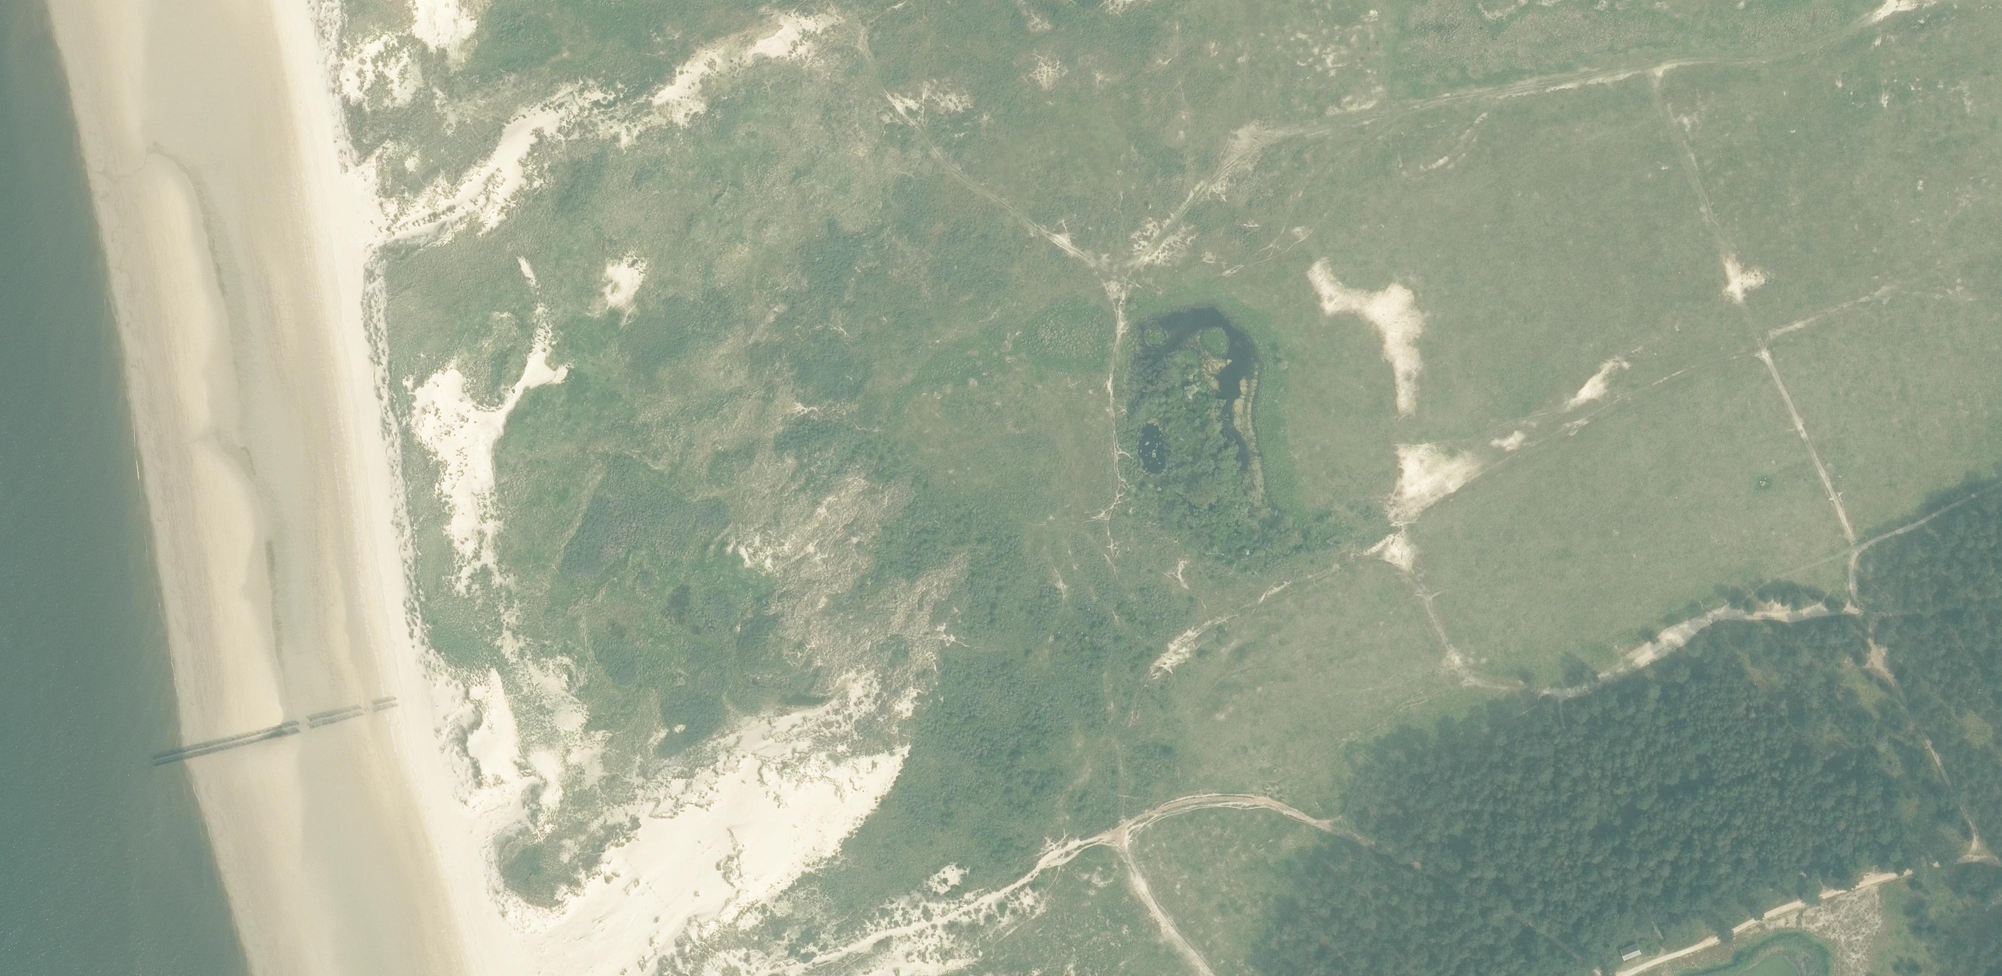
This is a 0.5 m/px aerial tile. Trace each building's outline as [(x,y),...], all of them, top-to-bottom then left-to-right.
[(1621,948),(1625,958),(1642,952),(1638,941),(1621,948)]
